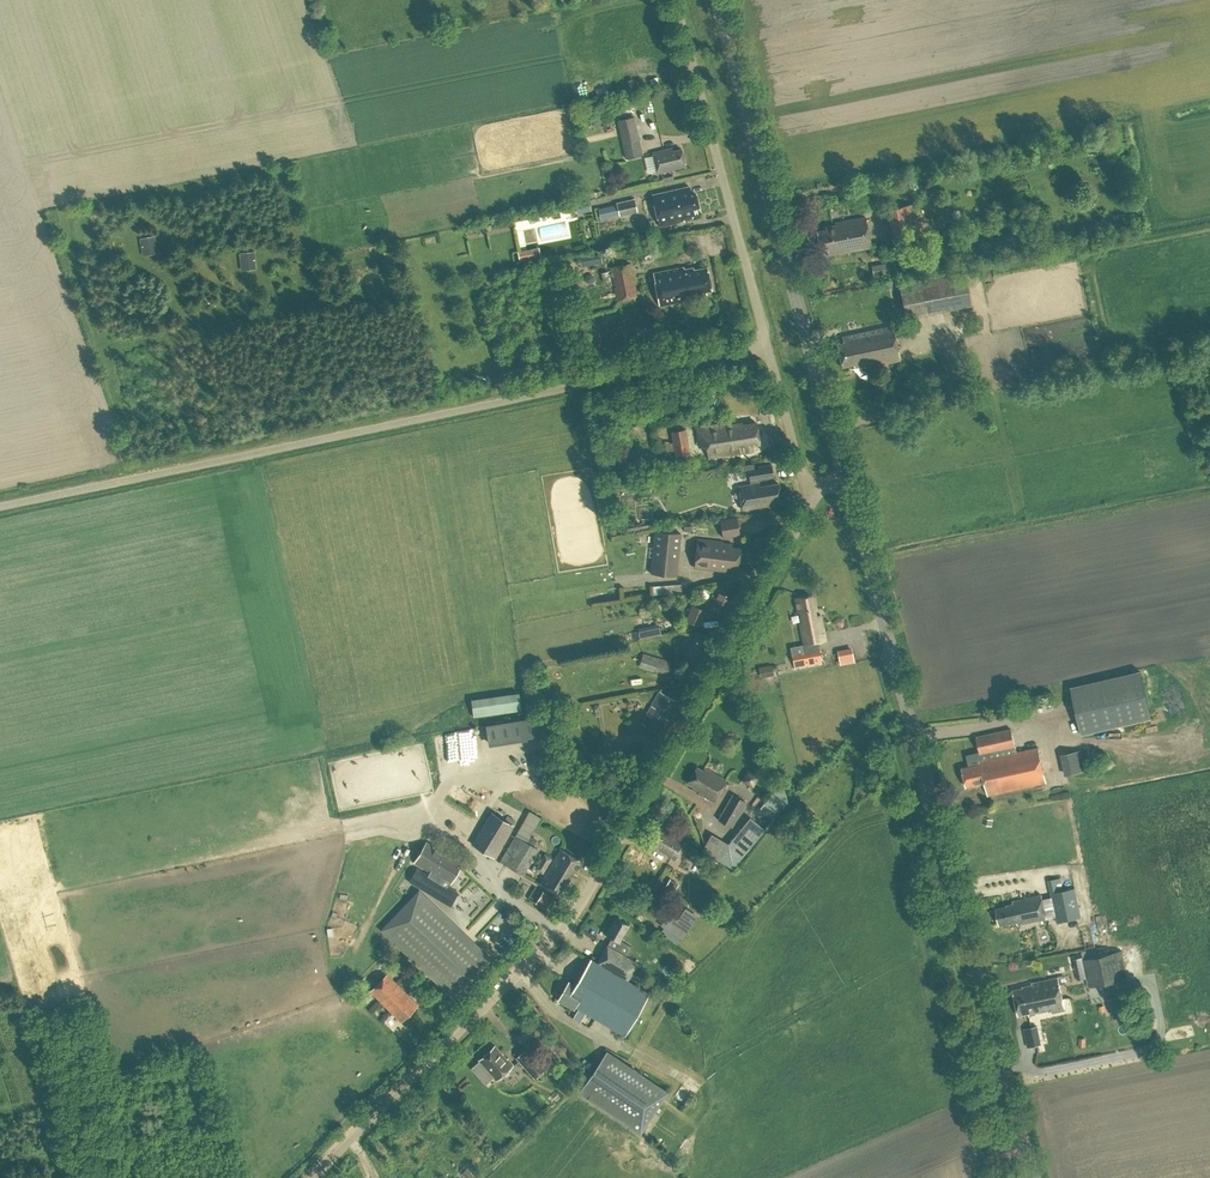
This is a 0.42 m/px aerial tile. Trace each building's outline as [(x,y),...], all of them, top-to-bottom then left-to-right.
[(602,48),(621,47),(621,33),(601,34),(602,48)] [(617,120),(628,160),(644,155),(634,116),(617,120)] [(653,152),(658,172),(686,166),(682,148),(673,150),(672,147),(653,152)] [(696,195),(692,196),(690,186),(652,193),(659,225),(683,220),(683,219),(691,217),(691,216),(700,214),(696,195)] [(615,203),(619,216),(637,212),(634,198),(615,203)] [(588,201),(574,203),(576,214),(590,211),(588,201)] [(886,209),(893,244),(918,238),(909,202),(886,209)] [(616,204),(597,208),(600,218),(618,214),(616,204)] [(825,231),(816,233),(819,252),(826,250),(827,256),(870,248),(864,219),(835,224),(834,226),(825,228),(825,231)] [(141,250),(155,247),(153,236),(139,239),(141,250)] [(521,250),(522,260),(542,258),(541,248),(521,250)] [(254,264),(253,252),(238,253),(239,265),(254,264)] [(572,270),(581,270),(581,267),(602,262),(600,253),(579,258),(580,263),(572,263),(572,270)] [(608,276),(612,275),(616,300),(636,296),(632,271),(630,271),(629,262),(610,265),(611,272),(607,273),(607,270),(600,271),(602,282),(609,281),(608,276)] [(653,272),(659,305),(707,296),(706,290),(712,289),(708,267),(694,270),(693,267),(684,269),(683,266),(653,272)] [(899,285),(905,318),(971,305),(965,272),(899,285)] [(843,337),(844,342),(836,344),(841,367),(853,365),(853,368),(863,366),(863,369),(900,361),(892,326),(843,337)] [(702,425),(707,457),(753,450),(752,443),(759,442),(756,421),(742,423),(741,421),(731,422),(731,420),(702,425)] [(672,440),(663,441),(665,449),(673,448),(674,453),(689,451),(685,427),(670,429),(672,440)] [(738,485),(742,509),(781,502),(778,482),(759,486),(758,479),(773,477),(770,464),(757,466),(757,469),(748,471),(750,484),(738,485)] [(735,516),(718,519),(721,536),(738,533),(735,516)] [(609,517),(611,534),(618,533),(615,517),(609,517)] [(654,530),(650,573),(675,575),(679,532),(654,530)] [(721,542),(721,540),(696,537),(693,566),(725,570),(726,564),(737,566),(739,547),(730,546),(730,543),(721,542)] [(650,587),(651,595),(682,592),(682,584),(650,587)] [(725,610),(732,590),(716,584),(710,598),(713,599),(709,609),(726,616),(728,611),(725,610)] [(803,653),(792,655),(794,668),(822,662),(818,642),(825,640),(820,615),(815,616),(814,609),(816,609),(813,595),(795,598),(798,612),(800,612),(802,623),(800,623),(804,643),(804,644),(801,645),(803,653)] [(685,620),(699,626),(706,610),(692,604),(685,620)] [(679,657),(698,668),(704,657),(701,656),(704,650),(707,651),(711,643),(708,642),(710,638),(696,630),(689,644),(687,643),(679,657)] [(851,649),(836,652),(839,664),(853,661),(851,649)] [(642,651),(638,666),(653,671),(653,669),(667,674),(671,661),(642,651)] [(761,667),(763,677),(775,675),(772,664),(761,667)] [(1081,734),(1151,718),(1141,671),(1070,687),(1081,734)] [(640,722),(659,732),(667,719),(664,717),(675,699),(658,689),(656,692),(658,692),(640,722)] [(519,690),(471,696),(471,698),(474,715),(522,709),(519,691),(519,690)] [(534,715),(485,723),(489,744),(548,735),(545,713),(534,715)] [(1011,728),(975,735),(980,762),(961,766),(965,786),(985,782),(988,794),(1046,782),(1038,746),(1015,751),(1011,728)] [(461,731),(434,735),(438,771),(454,769),(451,741),(462,740),(461,731)] [(1087,770),(1083,749),(1063,754),(1068,775),(1087,770)] [(696,766),(687,781),(693,785),(691,787),(713,800),(725,779),(704,767),(702,769),(696,766)] [(718,818),(731,825),(745,800),(733,793),(718,818)] [(513,824),(491,811),(473,844),(494,856),(513,824)] [(752,817),(728,844),(716,833),(709,841),(733,862),(764,827),(752,817)] [(670,832),(669,835),(659,830),(651,844),(675,859),(685,841),(670,832)] [(515,835),(500,860),(523,874),(538,849),(515,835)] [(415,862),(429,871),(420,887),(451,905),(459,892),(449,886),(463,862),(427,841),(415,862)] [(574,872),(582,860),(561,847),(540,882),(564,896),(578,873),(574,872)] [(538,870),(543,873),(553,857),(544,853),(537,866),(535,864),(531,870),(536,873),(538,870)] [(700,865),(693,877),(704,885),(712,872),(700,865)] [(1059,876),(1047,879),(1049,891),(1050,891),(1061,888),(1059,876)] [(668,877),(663,885),(673,891),(678,883),(668,877)] [(1061,888),(1050,891),(1055,916),(1056,921),(1080,916),(1074,886),(1061,888)] [(543,890),(536,902),(546,908),(554,896),(543,890)] [(417,892),(383,930),(457,996),(491,958),(417,892)] [(1013,905),(996,909),(1000,925),(1017,922),(1018,925),(1046,919),(1046,918),(1042,895),(1013,901),(1013,905)] [(669,915),(662,925),(682,938),(688,928),(669,915)] [(598,961),(628,979),(629,976),(634,978),(642,965),(637,962),(638,961),(625,954),(630,945),(620,940),(630,924),(616,916),(606,933),(613,937),(608,944),(598,961)] [(1076,979),(1078,988),(1143,975),(1137,946),(1081,958),(1085,977),(1076,979)] [(574,1004),(625,1033),(649,991),(628,979),(598,961),(592,958),(576,984),(570,980),(559,999),(572,1006),(574,1004)] [(419,1004),(388,973),(371,990),(402,1021),(419,1004)] [(1056,979),(1032,984),(1031,987),(1013,990),(1018,1016),(1028,1014),(1029,1016),(1062,1010),(1056,979)] [(1037,1026),(1024,1029),(1026,1036),(1039,1033),(1037,1026)] [(508,1058),(496,1045),(480,1059),(497,1079),(514,1063),(509,1057),(508,1058)] [(518,1056),(536,1077),(546,1068),(528,1047),(518,1056)] [(581,1091),(641,1131),(668,1091),(608,1050),(581,1091)]
